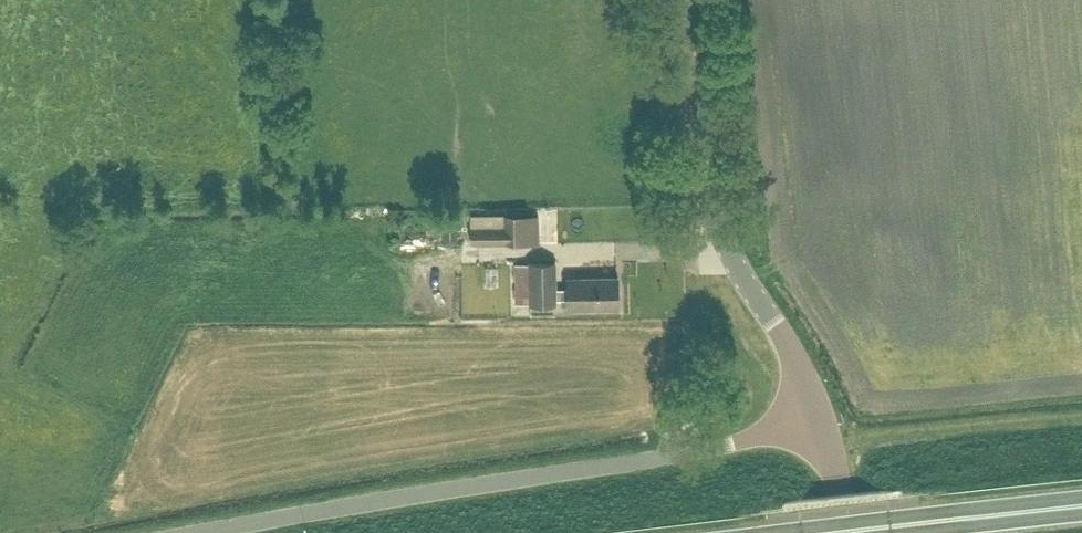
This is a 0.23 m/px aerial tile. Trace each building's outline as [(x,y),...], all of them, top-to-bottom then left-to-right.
[(469,226),(470,243),(524,242),(523,213),(504,214),(504,225),(469,226)] [(457,227),(442,228),(443,239),(458,239),(457,227)] [(567,307),(618,306),(618,275),(566,276),(567,287),(555,288),(555,262),(528,262),(529,303),(556,302),(556,298),(567,298),(567,307)]
